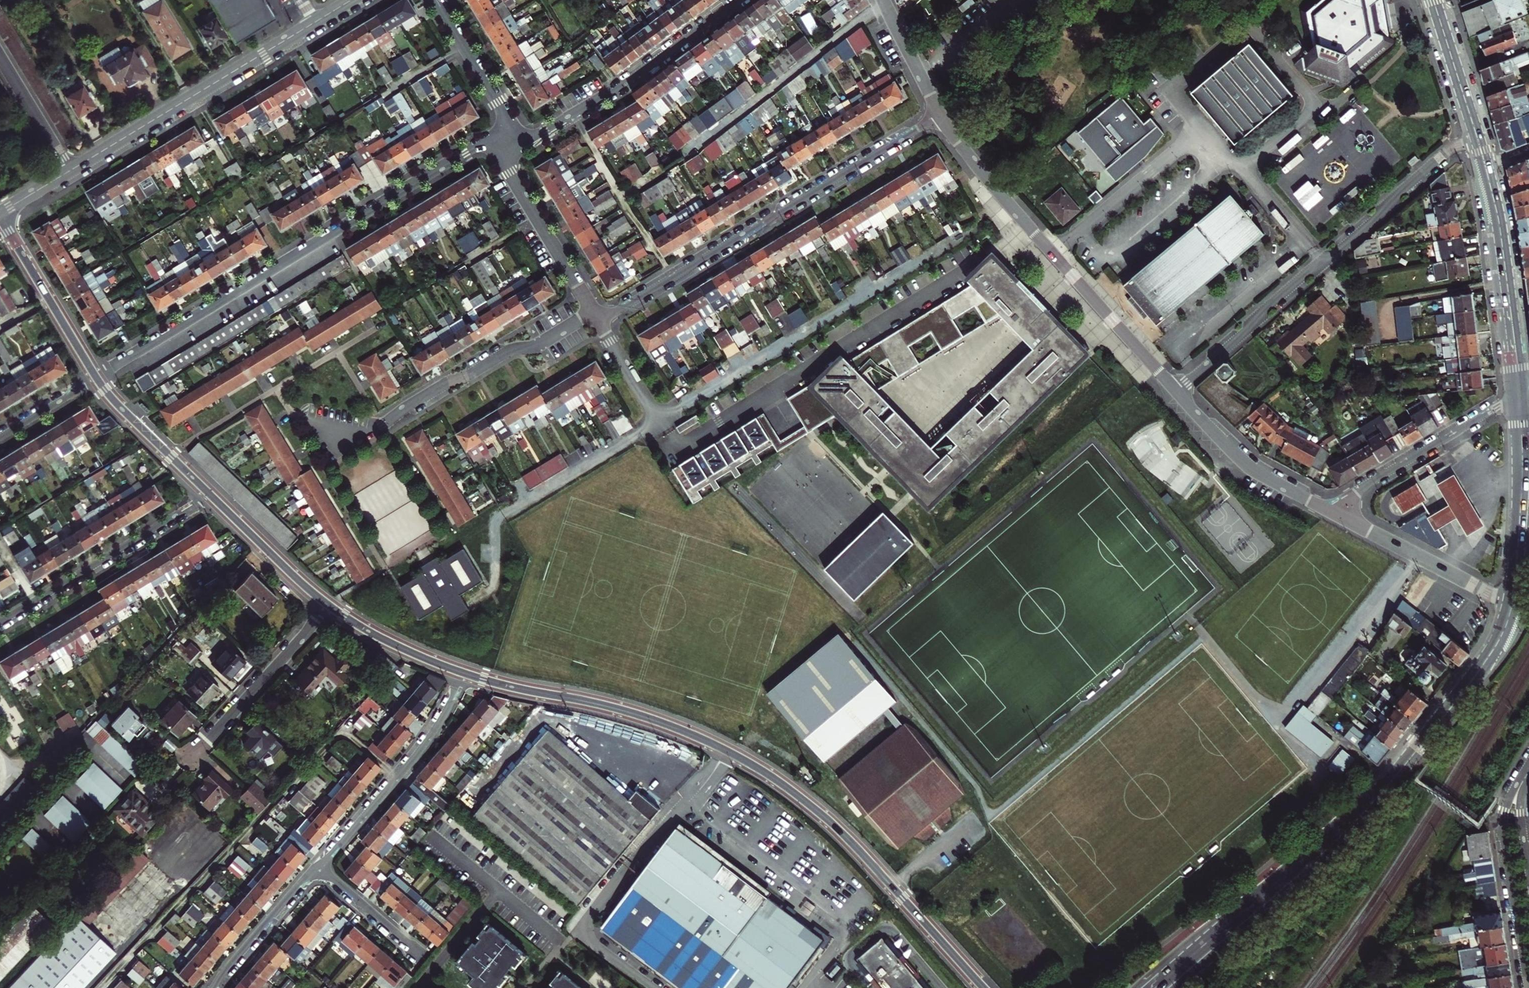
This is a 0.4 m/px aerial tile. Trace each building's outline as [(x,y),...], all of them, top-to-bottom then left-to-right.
[(162,0),(146,0),(139,4),(168,52),(176,47),(185,42),(171,18),(172,18),(162,0)] [(229,44),(252,31),(272,19),(261,0),(203,0),(229,44)] [(418,14),(414,10),(408,0),(404,0),(400,2),(391,8),(402,24),(418,14)] [(506,0),(476,0),(471,3),(474,9),(478,17),(506,0)] [(486,29),(512,14),(507,7),(515,2),(514,0),(506,0),(478,17),(483,24),(486,29)] [(652,6),(648,8),(642,0),(637,0),(649,18),(653,24),(663,41),(667,37),(671,35),(652,6)] [(652,6),(671,35),(675,32),(678,29),(660,0),(651,0),(649,1),(652,6)] [(678,29),(683,26),(686,24),(671,0),(660,0),(678,29)] [(686,24),(690,21),(694,18),(683,0),(671,0),(686,24)] [(694,18),(698,15),(701,12),(694,0),(683,0),(694,18)] [(701,12),(706,9),(710,7),(706,0),(694,0),(701,12)] [(764,0),(761,0),(759,2),(755,5),(777,35),(783,43),(789,39),(779,26),(782,24),(764,0)] [(778,0),(764,0),(782,24),(783,25),(792,19),(788,14),(778,0)] [(788,14),(807,0),(778,0),(788,14)] [(837,5),(821,17),(827,25),(842,14),(848,23),(871,5),(869,0),(844,0),(837,5)] [(963,10),(973,1),(972,0),(967,0),(959,6),(963,10)] [(1386,14),(1383,0),(1322,0),(1307,13),(1314,49),(1297,63),(1304,71),(1343,84),(1359,70),(1391,43),(1386,14)] [(1477,35),(1487,31),(1504,25),(1503,23),(1494,0),(1463,12),(1466,24),(1471,37),(1477,35)] [(1527,0),(1494,0),(1503,23),(1528,13),(1524,2),(1528,1),(1527,0)] [(951,16),(953,18),(963,10),(959,6),(956,2),(947,9),(951,16)] [(777,35),(755,5),(751,8),(746,11),(763,35),(766,38),(768,41),(777,35)] [(388,32),(402,24),(391,8),(387,11),(379,15),(388,32)] [(951,16),(947,9),(941,14),(946,20),(951,16)] [(757,39),(763,35),(746,11),(741,15),(735,19),(755,44),(755,45),(759,42),(757,39)] [(217,42),(223,38),(211,18),(207,12),(198,17),(202,23),(193,28),(196,33),(194,35),(200,45),(203,44),(205,48),(217,42)] [(512,14),(486,29),(490,35),(494,42),(510,33),(519,27),(527,23),(531,20),(530,18),(526,20),(524,18),(516,22),(512,14)] [(11,21),(7,15),(0,19),(0,28),(11,21)] [(375,40),(388,32),(379,15),(372,20),(365,24),(375,40)] [(632,28),(647,52),(652,49),(656,46),(641,23),(640,22),(636,25),(634,20),(631,17),(627,20),(632,28)] [(649,18),(644,21),(648,27),(653,24),(649,18)] [(748,49),(755,44),(735,19),(731,22),(724,27),(736,44),(741,40),(748,49)] [(4,35),(15,28),(11,21),(0,28),(4,35)] [(644,21),(641,23),(656,46),(659,44),(663,41),(653,24),(648,27),(644,21)] [(427,30),(423,23),(418,26),(422,34),(427,30)] [(527,23),(519,27),(522,33),(530,28),(527,23)] [(361,27),(353,32),(363,48),(375,40),(365,24),(361,27)] [(1487,31),(1477,35),(1482,47),(1486,55),(1520,41),(1522,47),(1525,45),(1518,29),(1512,32),(1509,24),(1488,32),(1487,31)] [(857,53),(872,44),(861,25),(847,36),(857,53)] [(1528,25),(1521,28),(1525,40),(1528,38),(1528,28),(1528,25)] [(640,58),(624,33),(619,36),(613,27),(609,30),(614,37),(632,64),(636,60),(640,58)] [(735,55),(742,51),(740,48),(736,44),(724,27),(720,30),(713,35),(724,51),(730,47),(735,55)] [(4,35),(8,41),(19,34),(15,28),(4,35)] [(643,55),(647,52),(632,28),(624,33),(640,58),(643,55)] [(363,48),(353,32),(346,36),(340,39),(353,60),(355,64),(363,60),(367,67),(373,64),(366,53),(363,48)] [(499,49),(502,55),(518,45),(510,33),(494,42),(499,49)] [(8,41),(12,47),(23,40),(19,34),(8,41)] [(708,39),(703,43),(720,66),(730,59),(724,51),(713,35),(708,39)] [(845,63),(859,56),(857,53),(847,36),(835,46),(845,63)] [(399,37),(394,41),(398,48),(404,45),(399,37)] [(594,37),(589,39),(596,48),(600,45),(594,37)] [(614,37),(606,42),(625,69),(628,66),(632,64),(614,37)] [(805,37),(788,50),(789,51),(798,63),(806,56),(815,49),(805,37)] [(340,68),(353,60),(340,39),(335,42),(333,44),(327,48),(340,68)] [(12,47),(15,54),(27,47),(23,40),(12,47)] [(366,53),(379,45),(375,40),(363,48),(366,53)] [(527,40),(518,45),(522,52),(531,47),(527,40)] [(625,69),(606,42),(606,41),(600,45),(596,48),(616,75),(621,72),(625,69)] [(141,43),(104,65),(113,80),(122,74),(128,84),(142,76),(146,73),(146,72),(155,66),(141,43)] [(505,60),(510,67),(542,48),(539,43),(531,47),(522,52),(518,45),(502,55),(505,60)] [(708,74),(720,66),(703,43),(698,46),(691,51),(704,69),(708,74)] [(1294,97),(1250,45),(1192,94),(1235,146),(1294,97)] [(832,71),(845,63),(835,46),(823,55),(832,70),(832,71)] [(15,54),(20,61),(31,53),(27,47),(15,54)] [(730,47),(724,51),(730,59),(735,55),(730,47)] [(328,81),(342,72),(340,68),(327,48),(321,51),(312,57),(322,72),(314,77),(327,99),(335,94),(328,81)] [(514,74),(517,80),(533,71),(529,64),(538,59),(537,57),(544,53),(542,48),(510,67),(514,74)] [(688,81),(704,69),(691,51),(683,57),(674,63),(688,81)] [(780,57),(789,69),(798,63),(789,51),(780,57)] [(409,52),(403,56),(411,69),(418,65),(409,52)] [(1518,86),(1514,76),(1511,67),(1528,59),(1528,55),(1528,52),(1489,67),(1480,71),(1483,82),(1484,85),(1485,84),(1488,97),(1518,86)] [(20,61),(23,66),(35,59),(31,53),(20,61)] [(605,66),(596,54),(589,58),(599,71),(605,66)] [(811,65),(819,78),(832,70),(823,55),(811,65)] [(411,69),(403,56),(390,64),(398,77),(411,69)] [(779,56),(769,64),(779,77),(789,69),(780,57),(779,56)] [(35,59),(23,66),(27,73),(39,66),(35,59)] [(542,66),(538,59),(529,64),(533,71),(542,66)] [(1514,76),(1520,73),(1518,68),(1528,63),(1528,59),(1511,67),(1514,76)] [(353,60),(340,68),(342,72),(347,69),(355,64),(353,60)] [(447,63),(435,70),(439,76),(451,69),(447,63)] [(692,87),(688,81),(674,63),(670,66),(664,70),(688,101),(690,103),(693,101),(686,91),(692,87)] [(799,74),(806,86),(819,78),(811,65),(799,74)] [(27,73),(31,79),(43,71),(39,66),(27,73)] [(525,93),(558,74),(555,69),(546,74),(542,66),(533,71),(517,80),(521,86),(525,93)] [(384,67),(377,71),(386,85),(392,81),(384,67)] [(347,80),(352,77),(347,69),(342,72),(347,80)] [(313,95),(305,82),(298,70),(290,75),(282,80),(297,104),(313,95)] [(688,101),(664,70),(661,73),(656,76),(675,101),(680,98),(685,104),(688,101)] [(31,79),(35,86),(47,79),(43,71),(31,79)] [(774,72),(769,77),(772,81),(778,77),(774,72)] [(561,79),(558,74),(525,93),(530,101),(535,110),(559,95),(553,84),(561,79)] [(806,86),(799,74),(787,83),(794,94),(806,86)] [(891,74),(875,83),(890,108),(897,103),(905,98),(891,74)] [(760,75),(753,80),(760,88),(766,83),(760,75)] [(678,104),(675,101),(656,76),(653,79),(649,82),(671,109),(678,104)] [(424,77),(418,80),(428,96),(433,92),(424,77)] [(35,86),(39,92),(51,84),(47,79),(35,86)] [(284,112),(297,104),(282,80),(275,85),(269,88),(284,112)] [(418,80),(412,85),(421,100),(428,96),(418,80)] [(857,83),(877,116),(884,111),(890,108),(875,83),(867,88),(862,80),(857,83)] [(662,115),(663,115),(671,109),(649,82),(645,85),(641,88),(662,115)] [(747,82),(738,89),(746,101),(756,94),(747,82)] [(791,107),(799,102),(794,94),(787,83),(775,92),(782,104),(788,101),(791,107)] [(860,104),(854,108),(864,124),(870,120),(877,116),(857,83),(852,86),(857,94),(855,95),(860,104)] [(51,84),(39,92),(43,98),(55,90),(51,84)] [(460,95),(449,101),(465,126),(473,120),(480,117),(460,84),(455,86),(460,95)] [(1487,97),(1489,104),(1491,110),(1511,105),(1521,102),(1522,106),(1528,103),(1528,96),(1527,97),(1522,84),(1518,86),(1488,97),(1487,97)] [(98,108),(95,102),(90,94),(87,87),(69,98),(81,118),(89,113),(98,108)] [(285,114),(284,112),(269,88),(264,92),(256,96),(266,111),(271,119),(272,122),(285,114)] [(654,121),(662,115),(641,88),(637,91),(632,94),(639,102),(651,117),(654,121)] [(738,89),(726,99),(735,111),(747,102),(746,101),(738,89)] [(43,98),(47,105),(59,97),(59,96),(55,90),(43,98)] [(400,108),(410,125),(425,150),(432,146),(438,142),(425,120),(423,116),(415,121),(411,114),(412,113),(400,92),(392,96),(400,108)] [(253,119),(266,111),(256,96),(250,100),(244,104),(253,119)] [(387,116),(400,108),(392,96),(380,104),(387,116)] [(780,111),(771,96),(763,102),(772,116),(780,111)] [(831,98),(851,131),(858,127),(864,124),(854,108),(847,112),(842,103),(841,104),(836,96),(831,98)] [(47,105),(51,111),(63,104),(59,97),(47,105)] [(1145,124),(1122,97),(1078,133),(1107,168),(1106,169),(1116,182),(1146,157),(1165,134),(1152,118),(1145,124)] [(845,135),(851,131),(831,98),(827,101),(832,110),(828,112),(833,121),(829,123),(838,139),(845,135)] [(720,123),(735,111),(726,99),(710,110),(720,123)] [(854,108),(849,99),(842,103),(847,112),(854,108)] [(436,109),(437,112),(451,134),(457,130),(465,126),(449,101),(436,109)] [(379,107),(375,102),(365,109),(368,114),(379,107)] [(633,105),(626,110),(636,126),(651,117),(639,102),(633,105)] [(759,124),(772,116),(763,102),(751,111),(759,124)] [(51,111),(55,117),(67,110),(63,104),(51,111)] [(240,127),(253,119),(244,104),(238,107),(230,111),(240,127)] [(338,117),(330,104),(323,108),(331,121),(338,117)] [(1493,118),(1495,125),(1523,115),(1525,114),(1524,112),(1523,109),(1514,113),(1511,105),(1491,110),(1493,118)] [(55,117),(59,123),(71,116),(67,110),(55,117)] [(613,118),(628,142),(636,137),(643,148),(648,145),(641,134),(636,126),(626,110),(620,114),(613,118)] [(710,110),(700,117),(709,129),(710,131),(720,123),(710,110)] [(250,143),(245,135),(240,127),(230,111),(224,116),(215,120),(225,136),(232,131),(238,140),(240,138),(245,146),(250,143)] [(747,132),(759,124),(751,111),(740,120),(747,132)] [(437,112),(425,120),(438,142),(443,139),(451,134),(437,112)] [(1526,144),(1525,140),(1523,142),(1516,124),(1524,121),(1528,136),(1528,113),(1525,114),(1523,115),(1495,125),(1501,149),(1504,150),(1506,151),(1508,151),(1526,144)] [(709,129),(700,117),(698,115),(691,121),(694,126),(701,135),(709,129)] [(59,123),(63,131),(76,123),(71,116),(59,123)] [(826,147),(816,131),(808,117),(804,119),(807,125),(802,128),(807,136),(803,139),(813,154),(819,151),(826,147)] [(608,121),(601,126),(621,158),(626,155),(621,147),(628,142),(613,118),(608,121)] [(276,128),(272,122),(271,119),(266,122),(271,131),(276,128)] [(735,142),(748,134),(747,132),(740,120),(728,129),(735,142)] [(691,121),(684,126),(687,131),(694,140),(701,135),(694,126),(691,121)] [(76,123),(63,131),(67,136),(79,128),(76,123)] [(829,123),(816,131),(826,147),(833,142),(838,139),(829,123)] [(425,150),(410,125),(397,133),(399,135),(413,158),(419,154),(425,150)] [(588,133),(599,150),(605,147),(610,154),(615,162),(621,158),(601,126),(594,129),(588,133)] [(694,140),(687,131),(684,126),(676,132),(677,134),(687,146),(694,140)] [(180,136),(190,152),(205,143),(196,127),(188,132),(180,136)] [(79,128),(67,136),(71,143),(83,135),(79,128)] [(315,134),(311,128),(306,131),(310,137),(315,134)] [(715,139),(724,152),(724,153),(737,145),(735,142),(728,129),(715,139)] [(793,166),(800,162),(790,146),(785,138),(780,130),(768,137),(778,155),(787,170),(793,166)] [(647,131),(641,134),(648,145),(654,142),(647,131)] [(250,132),(245,135),(250,143),(255,141),(250,132)] [(679,152),(687,146),(677,134),(670,140),(679,152)] [(413,158),(399,135),(390,140),(388,138),(384,140),(390,149),(399,166),(406,161),(413,158)] [(190,152),(180,136),(173,141),(167,144),(177,160),(190,152)] [(711,160),(724,152),(715,139),(704,148),(711,160)] [(790,146),(800,162),(808,158),(813,154),(803,139),(790,146)] [(384,140),(368,150),(363,141),(355,146),(358,152),(366,164),(374,159),(384,175),(392,170),(399,166),(390,149),(384,140)] [(577,140),(559,150),(561,154),(564,159),(582,148),(577,140)] [(205,143),(190,152),(194,158),(209,149),(205,143)] [(1066,143),(1061,148),(1069,157),(1074,153),(1066,143)] [(175,173),(182,169),(177,160),(167,144),(161,148),(154,152),(164,168),(169,176),(174,185),(180,181),(175,173)] [(164,168),(154,152),(148,156),(141,160),(151,176),(164,168)] [(330,159),(335,167),(349,190),(356,186),(365,181),(358,170),(366,164),(358,152),(350,156),(351,158),(340,164),(335,156),(330,159)] [(661,165),(653,152),(645,157),(652,168),(661,165)] [(291,153),(282,159),(285,163),(294,157),(291,153)] [(570,170),(564,159),(561,154),(553,159),(562,175),(570,170)] [(692,158),(700,171),(705,168),(697,155),(692,158)] [(765,163),(780,187),(787,183),(793,179),(787,170),(778,155),(765,163)] [(924,163),(939,188),(941,186),(946,194),(958,187),(938,155),(931,159),(924,163)] [(1417,156),(1409,163),(1412,167),(1420,160),(1417,156)] [(201,157),(195,160),(200,169),(206,166),(201,157)] [(693,175),(700,171),(692,158),(690,158),(685,162),(693,175)] [(562,175),(553,159),(548,162),(536,169),(541,177),(546,184),(562,175)] [(1528,170),(1528,159),(1509,166),(1507,170),(1508,173),(1509,177),(1528,170)] [(159,190),(151,176),(141,160),(135,164),(128,168),(147,198),(159,190)] [(200,169),(195,160),(189,164),(195,172),(200,169)] [(232,166),(239,178),(245,174),(238,163),(232,166)] [(773,191),(780,187),(765,163),(752,171),(757,179),(767,195),(773,191)] [(931,193),(939,188),(924,163),(917,168),(910,171),(931,205),(936,201),(931,193)] [(549,191),(553,197),(570,188),(578,183),(584,179),(597,171),(593,164),(581,171),(582,172),(574,177),(574,176),(565,181),(562,175),(546,184),(549,191)] [(635,165),(628,169),(635,181),(642,177),(635,165)] [(232,182),(239,178),(232,166),(225,171),(232,182)] [(349,190),(335,167),(321,175),(336,199),(342,195),(349,190)] [(116,176),(125,191),(133,187),(142,201),(147,198),(128,168),(122,172),(116,176)] [(464,178),(474,194),(490,185),(480,169),(472,173),(464,178)] [(628,169),(621,174),(628,185),(635,181),(628,169)] [(303,173),(309,182),(323,206),(330,202),(336,199),(321,175),(320,172),(312,177),(308,170),(303,173)] [(570,170),(562,175),(565,181),(574,176),(573,175),(570,170)] [(1510,186),(1528,180),(1528,170),(1509,177),(1510,182),(1510,186)] [(931,205),(910,171),(904,175),(898,179),(910,199),(912,203),(920,198),(926,207),(931,205)] [(767,195),(757,179),(750,183),(743,172),(738,175),(754,202),(760,199),(767,195)] [(1444,172),(1430,185),(1437,213),(1427,215),(1430,228),(1431,228),(1459,222),(1456,207),(1455,201),(1452,201),(1449,188),(1448,188),(1444,172)] [(747,207),(754,202),(738,175),(731,179),(738,190),(731,194),(741,210),(747,207)] [(120,195),(125,191),(116,176),(109,179),(103,183),(113,199),(118,208),(123,216),(128,213),(124,205),(125,203),(120,195)] [(174,185),(169,176),(163,180),(169,189),(174,185)] [(669,177),(656,185),(663,197),(676,189),(669,177)] [(451,186),(466,211),(479,203),(474,194),(464,178),(457,182),(451,186)] [(584,179),(578,183),(581,188),(587,184),(584,179)] [(904,202),(910,199),(898,179),(890,184),(885,187),(904,219),(910,216),(905,208),(907,207),(904,202)] [(1510,186),(1512,190),(1513,195),(1528,191),(1528,180),(1510,186)] [(184,188),(180,181),(174,185),(178,192),(184,188)] [(277,201),(283,197),(277,188),(273,182),(268,185),(277,201)] [(323,206),(309,182),(302,186),(307,193),(300,197),(310,214),(316,210),(323,206)] [(708,185),(729,218),(736,213),(741,210),(731,194),(726,197),(720,188),(718,190),(714,182),(708,185)] [(98,209),(113,199),(103,183),(96,188),(88,193),(98,209)] [(578,201),(586,196),(581,188),(578,183),(570,188),(578,201)] [(284,184),(277,188),(283,197),(288,206),(298,222),(305,217),(310,214),(300,197),(296,190),(289,194),(284,184)] [(643,192),(651,205),(663,197),(656,185),(643,192)] [(711,206),(706,209),(716,226),(721,222),(729,218),(708,185),(703,188),(708,196),(706,197),(711,206)] [(438,194),(454,219),(466,211),(451,186),(446,189),(444,190),(438,194)] [(904,219),(885,187),(879,190),(872,195),(887,220),(894,215),(899,223),(904,219)] [(557,204),(561,210),(578,201),(570,188),(553,197),(557,204)] [(1097,190),(1089,197),(1095,205),(1103,198),(1097,190)] [(565,217),(569,223),(593,209),(600,204),(613,196),(609,191),(597,198),(597,199),(590,204),(586,196),(578,201),(561,210),(565,217)] [(1061,191),(1048,203),(1064,221),(1078,209),(1061,191)] [(1528,204),(1528,191),(1513,195),(1514,202),(1515,207),(1528,204)] [(645,208),(651,205),(643,192),(638,196),(645,208)] [(425,202),(440,226),(441,228),(445,226),(447,222),(453,218),(438,194),(432,197),(425,202)] [(874,227),(887,220),(872,195),(864,199),(859,202),(872,224),(874,227)] [(617,203),(613,196),(600,204),(604,210),(617,203)] [(1232,196),(1124,287),(1132,297),(1157,327),(1266,236),(1252,220),(1252,216),(1255,214),(1257,217),(1261,214),(1252,204),(1249,207),(1252,210),(1249,212),(1246,212),(1232,196)] [(683,200),(688,209),(693,205),(688,197),(683,200)] [(484,200),(479,203),(484,210),(489,207),(484,200)] [(420,205),(413,209),(433,241),(438,238),(433,230),(440,226),(425,202),(420,205)] [(860,231),(872,224),(859,202),(853,206),(847,210),(860,231)] [(252,203),(246,207),(253,220),(260,216),(252,203)] [(1515,207),(1516,213),(1517,219),(1528,217),(1528,204),(1515,207)] [(269,208),(260,214),(266,224),(275,219),(282,231),(291,226),(298,222),(288,206),(272,215),(269,208)] [(118,219),(123,216),(118,208),(113,211),(118,219)] [(407,213),(400,217),(415,241),(422,237),(427,244),(433,241),(413,209),(407,213)] [(593,209),(569,223),(573,231),(577,236),(593,226),(601,221),(593,209)] [(688,209),(675,216),(691,241),(696,238),(703,233),(693,217),(688,209)] [(716,226),(706,209),(693,217),(703,233),(710,229),(716,226)] [(854,240),(862,236),(860,231),(847,210),(839,215),(833,218),(853,250),(858,247),(854,240)] [(657,216),(678,249),(685,245),(691,241),(675,216),(675,215),(668,220),(663,212),(657,216)] [(625,216),(612,223),(613,225),(606,229),(609,234),(629,222),(625,216)] [(661,236),(654,241),(664,257),(670,254),(678,249),(657,216),(652,219),(657,227),(656,228),(661,236)] [(387,225),(407,257),(412,254),(407,246),(415,241),(400,217),(394,221),(387,225)] [(826,233),(821,225),(816,217),(802,225),(816,249),(825,263),(830,260),(823,248),(827,245),(821,236),(826,233)] [(1517,219),(1518,226),(1519,232),(1528,231),(1528,217),(1517,219)] [(39,240),(44,249),(61,239),(68,234),(58,218),(34,232),(39,240)] [(853,250),(833,218),(828,221),(821,225),(826,233),(836,251),(844,246),(848,253),(853,250)] [(237,220),(233,223),(237,231),(242,239),(252,255),(259,251),(267,246),(253,222),(242,228),(237,220)] [(499,235),(490,220),(484,224),(492,239),(499,235)] [(629,222),(609,234),(612,240),(619,235),(620,237),(633,229),(629,222)] [(1439,242),(1462,237),(1461,229),(1459,222),(1431,228),(1434,242),(1439,242)] [(233,234),(237,231),(233,223),(228,226),(233,234)] [(380,229),(374,233),(389,257),(397,252),(402,260),(407,257),(387,225),(380,229)] [(790,233),(799,249),(804,256),(816,249),(802,225),(796,229),(790,233)] [(601,239),(593,226),(577,236),(580,242),(585,249),(601,239)] [(873,238),(879,235),(874,227),(869,230),(873,238)] [(76,229),(68,234),(71,240),(80,234),(76,229)] [(203,251),(198,254),(214,279),(219,275),(227,271),(207,238),(202,230),(196,234),(200,241),(197,242),(203,251)] [(471,231),(464,235),(473,250),(480,246),(471,231)] [(1519,232),(1520,239),(1521,246),(1528,245),(1528,231),(1519,232)] [(362,241),(381,272),(386,269),(382,261),(389,257),(374,233),(368,237),(362,241)] [(786,257),(799,249),(790,233),(782,237),(776,241),(786,257)] [(239,263),(229,247),(224,238),(217,243),(212,235),(207,238),(227,271),(233,267),(239,263)] [(465,255),(473,250),(464,235),(456,241),(465,255)] [(1462,237),(1439,242),(1444,263),(1467,259),(1465,249),(1462,237)] [(52,261),(69,251),(61,239),(44,249),(48,255),(52,261)] [(242,239),(229,247),(239,263),(245,260),(252,255),(242,239)] [(608,252),(601,239),(585,249),(588,255),(592,261),(608,252)] [(1355,258),(1380,253),(1377,239),(1365,241),(1354,251),(1355,258)] [(175,244),(201,287),(208,282),(214,279),(198,254),(191,258),(181,241),(175,244)] [(376,276),(381,272),(362,241),(356,244),(353,246),(346,250),(355,265),(363,260),(369,270),(371,268),(376,276)] [(612,257),(608,252),(592,261),(595,267),(600,274),(621,262),(630,256),(644,248),(640,241),(628,249),(629,250),(621,255),(619,252),(612,257)] [(786,257),(776,241),(770,245),(764,249),(773,265),(786,257)] [(1439,242),(1434,242),(1438,264),(1444,263),(1439,242)] [(181,265),(174,269),(189,294),(194,291),(201,287),(175,244),(171,247),(181,265)] [(902,244),(889,252),(897,265),(910,257),(902,244)] [(644,248),(630,256),(634,262),(648,254),(644,248)] [(80,255),(83,260),(92,255),(89,249),(80,255)] [(761,272),(773,265),(764,249),(757,253),(751,256),(761,272)] [(76,264),(69,251),(52,261),(55,266),(60,274),(76,264)] [(342,254),(336,258),(344,271),(351,267),(342,254)] [(95,260),(92,255),(83,260),(86,265),(95,260)] [(761,272),(751,256),(745,260),(738,264),(748,280),(761,272)] [(809,385),(795,393),(816,427),(839,413),(841,411),(901,476),(929,505),(1089,355),(1048,311),(1050,309),(1023,280),(1021,281),(1006,265),(996,256),(971,279),(975,284),(850,360),(845,355),(809,385)] [(496,271),(487,257),(480,261),(489,276),(496,271)] [(336,258),(330,262),(338,275),(344,271),(336,258)] [(157,259),(152,262),(176,302),(183,298),(189,294),(174,269),(166,274),(157,259)] [(1438,264),(1433,265),(1436,281),(1470,275),(1469,267),(1467,259),(1444,263),(1438,264)] [(488,301),(502,325),(508,322),(515,318),(500,294),(489,276),(480,261),(473,266),(488,290),(490,288),(495,296),(488,301)] [(157,283),(147,290),(160,312),(169,307),(176,302),(152,262),(147,266),(157,283)] [(338,275),(330,262),(324,266),(331,279),(338,275)] [(621,262),(600,274),(604,281),(609,290),(630,277),(621,262)] [(796,263),(791,266),(796,274),(801,271),(796,263)] [(67,287),(84,277),(76,264),(60,274),(64,281),(67,287)] [(742,284),(748,280),(738,264),(731,268),(725,272),(740,295),(747,291),(742,284)] [(324,266),(317,269),(325,283),(331,279),(324,266)] [(526,266),(520,270),(525,278),(530,274),(526,266)] [(796,274),(791,266),(786,269),(790,277),(796,274)] [(869,266),(864,269),(871,280),(876,277),(873,272),(869,266)] [(881,267),(873,272),(876,277),(884,272),(881,267)] [(317,269),(311,273),(319,287),(325,283),(317,269)] [(540,302),(530,286),(525,278),(520,270),(515,273),(519,281),(512,285),(512,286),(527,310),(533,307),(540,302)] [(71,292),(75,300),(109,279),(106,273),(97,278),(93,271),(84,277),(67,287),(71,292)] [(740,295),(725,272),(720,275),(713,279),(727,302),(740,295)] [(311,273),(305,277),(313,290),(316,288),(319,287),(311,273)] [(530,286),(540,302),(548,298),(556,293),(545,276),(530,286)] [(299,281),(307,294),(313,290),(305,277),(299,281)] [(772,278),(766,281),(771,289),(777,286),(772,278)] [(109,279),(75,300),(79,306),(83,312),(108,297),(103,289),(113,284),(109,279)] [(728,304),(727,302),(713,279),(705,284),(700,287),(715,312),(728,304)] [(299,281),(293,285),(301,298),(307,294),(299,281)] [(841,290),(836,282),(831,285),(836,293),(841,290)] [(10,313),(17,309),(4,288),(2,289),(0,285),(0,297),(10,313)] [(286,288),(294,302),(301,298),(293,285),(286,288)] [(354,290),(351,285),(346,288),(352,297),(353,296),(351,292),(353,290),(354,290)] [(512,286),(500,294),(515,318),(522,313),(527,310),(512,286)] [(715,312),(700,287),(694,291),(687,294),(693,303),(703,320),(715,312)] [(286,288),(280,292),(288,305),(294,302),(286,288)] [(372,291),(354,302),(364,317),(368,315),(381,307),(372,291)] [(274,296),(282,309),(288,305),(280,292),(274,296)] [(1445,314),(1454,313),(1474,311),(1473,303),(1472,294),(1443,298),(1445,314)] [(1291,330),(1277,342),(1290,356),(1293,354),(1302,365),(1312,357),(1302,345),(1309,339),(1312,342),(1321,334),(1319,331),(1325,327),(1330,334),(1337,328),(1349,319),(1338,305),(1334,308),(1323,295),(1311,307),(1316,313),(1305,322),(1293,333),(1291,330)] [(274,296),(267,300),(275,313),(282,309),(274,296)] [(4,317),(10,313),(0,297),(0,311),(4,317)] [(112,305),(108,297),(83,312),(86,318),(91,325),(123,306),(120,300),(112,305)] [(474,298),(469,301),(489,334),(496,329),(502,325),(488,301),(479,306),(474,298)] [(1361,301),(1362,309),(1377,307),(1376,299),(1361,301)] [(261,304),(269,317),(275,313),(267,300),(261,304)] [(765,307),(773,320),(786,312),(778,300),(765,307)] [(467,325),(477,341),(483,337),(489,334),(469,301),(465,304),(470,312),(468,312),(473,321),(467,325)] [(354,302),(337,312),(347,328),(361,320),(364,317),(354,302)] [(1422,317),(1420,302),(1410,305),(1411,313),(1412,318),(1422,317)] [(685,308),(680,311),(695,336),(700,344),(705,340),(700,332),(707,328),(703,320),(693,303),(685,308)] [(261,304),(255,307),(263,321),(269,317),(261,304)] [(317,305),(311,308),(315,314),(320,311),(317,305)] [(1397,314),(1411,313),(1410,305),(1396,307),(1397,314)] [(123,306),(91,325),(95,332),(100,340),(122,327),(117,319),(120,317),(119,315),(126,311),(123,306)] [(249,311),(257,324),(263,321),(255,307),(249,311)] [(1362,309),(1363,317),(1378,315),(1377,307),(1362,309)] [(310,318),(315,314),(311,308),(306,312),(310,318)] [(800,309),(788,316),(796,329),(808,322),(800,309)] [(249,311),(243,315),(250,328),(257,324),(249,311)] [(439,320),(444,317),(440,311),(436,314),(439,320)] [(667,319),(682,343),(695,336),(680,311),(674,314),(667,319)] [(1449,337),(1477,333),(1476,322),(1474,311),(1454,313),(1455,323),(1447,324),(1449,337)] [(334,337),(347,328),(337,312),(320,322),(330,339),(334,337)] [(1397,314),(1398,319),(1398,321),(1412,319),(1412,318),(1411,313),(1397,314)] [(449,314),(444,317),(449,325),(454,322),(449,314)] [(236,319),(244,332),(250,328),(243,315),(236,319)] [(1378,315),(1363,317),(1364,323),(1364,324),(1379,322),(1378,315)] [(746,335),(759,327),(752,316),(739,324),(746,335)] [(437,335),(451,357),(457,353),(464,349),(450,327),(449,325),(444,317),(439,320),(445,330),(437,335)] [(236,319),(230,323),(238,336),(244,332),(236,319)] [(471,345),(477,341),(467,325),(463,319),(450,327),(464,349),(471,345)] [(675,348),(682,343),(667,319),(661,322),(654,327),(674,359),(679,355),(675,348)] [(1398,321),(1399,328),(1413,326),(1412,319),(1398,321)] [(418,320),(413,323),(423,340),(428,337),(418,320)] [(327,341),(330,339),(320,322),(303,333),(309,343),(313,350),(327,341)] [(1364,324),(1365,331),(1380,329),(1379,322),(1364,324)] [(16,323),(3,331),(6,336),(19,328),(16,323)] [(224,326),(232,340),(238,336),(230,323),(224,326)] [(271,333),(277,329),(273,324),(268,328),(271,333)] [(224,326),(218,330),(226,343),(232,340),(224,326)] [(765,326),(760,328),(765,336),(770,334),(765,326)] [(1413,326),(1399,328),(1400,335),(1414,333),(1413,326)] [(299,327),(282,338),(292,354),(295,352),(309,343),(303,333),(299,327)] [(674,359),(654,327),(648,331),(639,336),(653,360),(664,354),(668,360),(669,363),(667,364),(676,379),(683,374),(674,359)] [(1380,329),(1365,331),(1366,339),(1380,336),(1380,329)] [(212,334),(220,347),(226,343),(218,330),(212,334)] [(726,330),(713,338),(721,351),(734,343),(726,330)] [(423,340),(428,348),(438,365),(445,360),(451,357),(437,335),(436,332),(428,337),(423,340)] [(1414,333),(1400,335),(1401,342),(1415,340),(1414,333)] [(1451,359),(1480,356),(1478,344),(1477,333),(1449,337),(1436,338),(1437,344),(1443,343),(1444,344),(1449,344),(1451,359)] [(212,334),(205,338),(213,351),(220,347),(212,334)] [(1380,336),(1366,339),(1367,346),(1381,344),(1380,336)] [(199,342),(207,355),(213,351),(205,338),(199,342)] [(282,338),(265,348),(275,364),(289,356),(292,354),(282,338)] [(27,371),(22,362),(15,367),(10,359),(12,358),(0,339),(0,354),(5,362),(10,370),(15,379),(25,395),(31,391),(37,387),(27,371)] [(237,341),(231,344),(237,353),(242,350),(239,345),(237,341)] [(199,342),(193,345),(201,358),(207,355),(199,342)] [(48,347),(40,351),(36,344),(30,347),(35,355),(40,363),(50,379),(58,374),(66,370),(56,354),(54,355),(48,347)] [(201,358),(193,345),(187,349),(195,362),(201,358)] [(35,367),(27,371),(37,387),(43,384),(50,379),(40,363),(35,355),(30,347),(27,349),(26,350),(30,357),(29,358),(35,367)] [(265,348),(248,358),(258,375),(261,372),(275,364),(265,348)] [(438,365),(428,348),(412,357),(423,374),(431,370),(438,365)] [(188,366),(195,362),(187,349),(180,353),(188,366)] [(182,370),(188,366),(180,353),(174,357),(182,370)] [(368,378),(371,381),(387,371),(375,354),(360,363),(368,378)] [(657,367),(668,360),(664,354),(653,360),(657,367)] [(400,363),(404,361),(401,355),(391,361),(395,366),(400,363)] [(1447,360),(1448,375),(1453,375),(1457,374),(1481,371),(1481,365),(1480,356),(1451,359),(1447,360)] [(176,374),(182,370),(174,357),(168,361),(176,374)] [(248,358),(231,369),(241,385),(255,377),(258,375),(248,358)] [(170,377),(176,374),(168,361),(162,364),(170,377)] [(591,386),(598,382),(607,376),(597,361),(588,366),(581,371),(591,386)] [(5,362),(0,365),(0,366),(5,373),(10,370),(5,362)] [(211,362),(205,366),(209,371),(214,367),(211,362)] [(698,369),(705,381),(718,374),(710,362),(698,369)] [(1228,363),(1226,362),(1216,370),(1216,372),(1223,380),(1224,380),(1226,380),(1234,373),(1234,372),(1235,370),(1228,363)] [(400,363),(395,366),(398,372),(403,369),(400,363)] [(155,369),(163,381),(170,377),(162,364),(155,369)] [(203,374),(209,371),(205,366),(200,369),(203,374)] [(155,369),(149,372),(156,385),(163,381),(155,369)] [(231,369),(214,379),(224,396),(227,393),(241,385),(231,369)] [(389,370),(387,371),(398,390),(401,388),(389,370)] [(381,400),(398,390),(387,371),(371,381),(372,384),(381,400)] [(596,395),(591,386),(581,371),(573,375),(568,378),(584,403),(591,398),(596,406),(594,407),(604,422),(611,417),(601,403),(596,395)] [(1457,374),(1459,391),(1476,389),(1483,388),(1482,380),(1481,371),(1457,374)] [(135,379),(143,393),(156,385),(149,372),(148,372),(135,379)] [(576,408),(584,403),(568,378),(562,383),(556,386),(571,411),(576,419),(581,415),(576,408)] [(15,379),(2,386),(12,403),(18,399),(25,395),(15,379)] [(214,379),(197,390),(207,406),(221,397),(224,396),(214,379)] [(598,382),(591,386),(596,395),(602,391),(604,390),(598,382)] [(177,383),(171,387),(174,392),(180,388),(177,383)] [(6,406),(12,403),(2,386),(0,388),(0,410),(6,406)] [(545,415),(553,410),(543,394),(538,386),(532,389),(525,394),(535,410),(540,418),(545,425),(550,422),(545,415)] [(571,411),(556,386),(550,390),(543,394),(553,410),(558,419),(571,411)] [(169,395),(174,392),(171,387),(166,390),(169,395)] [(186,390),(176,395),(180,400),(190,416),(193,414),(207,406),(197,390),(189,395),(186,390)] [(602,391),(596,395),(601,403),(607,399),(602,391)] [(765,411),(758,416),(773,440),(774,442),(779,449),(816,427),(795,393),(791,396),(808,423),(782,439),(765,411)] [(165,401),(168,407),(180,400),(176,395),(176,394),(165,401)] [(511,401),(522,417),(535,410),(525,394),(517,398),(511,401)] [(1428,395),(1437,409),(1440,407),(1443,406),(1436,394),(1428,395)] [(1408,410),(1414,420),(1424,436),(1431,432),(1438,428),(1429,414),(1437,409),(1428,395),(1420,395),(1423,401),(1408,410)] [(172,427),(186,419),(190,416),(180,400),(162,411),(172,427)] [(526,425),(522,417),(511,401),(506,405),(498,409),(513,433),(526,425)] [(1258,408),(1245,419),(1255,429),(1254,429),(1257,432),(1271,446),(1289,428),(1263,404),(1258,408)] [(262,405),(244,416),(255,434),(273,423),(271,419),(262,405)] [(72,416),(82,432),(87,429),(98,423),(88,407),(80,411),(72,416)] [(501,441),(513,433),(498,409),(491,414),(486,417),(496,433),(499,438),(501,441)] [(698,413),(677,425),(681,431),(701,418),(698,413)] [(1384,419),(1394,436),(1401,433),(1408,446),(1417,441),(1424,436),(1414,420),(1400,428),(1392,414),(1384,419)] [(1389,457),(1396,453),(1388,440),(1394,436),(1384,419),(1382,415),(1361,428),(1369,442),(1381,462),(1389,457)] [(87,441),(82,432),(72,416),(66,420),(60,424),(69,440),(74,449),(82,444),(87,452),(92,449),(87,441)] [(763,459),(758,451),(757,450),(773,440),(758,416),(749,421),(737,428),(752,453),(753,455),(758,462),(763,459)] [(483,441),(496,433),(486,417),(480,421),(473,425),(483,441)] [(545,425),(540,418),(535,421),(539,429),(545,425)] [(266,451),(284,440),(275,426),(273,423),(255,434),(266,451)] [(69,440),(60,424),(54,427),(47,432),(56,448),(69,440)] [(483,441),(473,425),(465,430),(457,434),(468,451),(483,441)] [(728,434),(716,441),(731,466),(732,467),(737,475),(742,472),(737,464),(736,463),(752,453),(737,428),(728,434)] [(1289,428),(1271,446),(1292,457),(1297,459),(1297,460),(1311,467),(1322,448),(1294,433),(1295,431),(1289,428)] [(87,441),(92,438),(87,429),(82,432),(87,441)] [(433,448),(422,431),(406,440),(415,455),(417,458),(433,448)] [(445,434),(448,439),(454,436),(451,431),(445,434)] [(62,456),(56,448),(47,432),(40,436),(34,439),(44,455),(49,464),(57,459),(62,467),(66,464),(62,456)] [(486,446),(499,438),(496,433),(483,441),(486,446)] [(238,437),(241,442),(246,439),(243,434),(238,437)] [(255,434),(250,437),(255,445),(260,442),(255,434)] [(590,442),(586,435),(581,437),(586,445),(590,442)] [(92,449),(94,451),(99,448),(92,438),(87,441),(92,449)] [(525,438),(519,442),(524,450),(530,446),(525,438)] [(44,455),(34,439),(29,443),(21,447),(31,463),(44,455)] [(250,444),(246,439),(241,442),(244,447),(250,444)] [(284,440),(266,451),(276,468),(294,457),(292,453),(284,440)] [(773,440),(757,450),(758,451),(774,442),(773,440)] [(706,447),(695,453),(711,478),(712,480),(716,487),(721,484),(716,477),(716,475),(731,466),(716,441),(706,447)] [(1371,468),(1381,462),(1369,442),(1363,447),(1360,442),(1345,452),(1348,457),(1359,475),(1371,468)] [(189,453),(194,459),(205,448),(199,443),(189,453)] [(494,445),(488,449),(493,456),(499,453),(494,445)] [(8,455),(18,471),(23,479),(36,471),(31,463),(21,447),(15,451),(8,455)] [(199,464),(210,453),(205,448),(194,459),(199,464)] [(444,465),(433,448),(417,458),(419,462),(427,475),(444,465)] [(1322,448),(1311,467),(1319,471),(1330,453),(1322,448)] [(488,459),(493,456),(488,449),(483,452),(488,459)] [(522,475),(530,487),(569,464),(561,451),(522,475)] [(199,464),(204,469),(215,458),(210,453),(199,464)] [(685,460),(674,467),(694,501),(699,498),(694,490),(693,489),(711,478),(695,453),(685,460)] [(736,463),(737,464),(753,455),(752,453),(736,463)] [(62,456),(66,464),(71,461),(67,454),(62,456)] [(129,454),(117,461),(120,466),(131,459),(129,454)] [(8,455),(3,458),(0,460),(0,469),(6,478),(18,471),(8,455)] [(276,468),(287,485),(294,481),(305,474),(297,461),(294,457),(276,468)] [(1359,475),(1348,457),(1330,468),(1341,486),(1351,480),(1359,475)] [(210,474),(220,463),(215,458),(204,469),(210,474)] [(117,461),(111,464),(116,472),(121,468),(120,466),(117,461)] [(225,468),(220,463),(210,474),(215,479),(225,468)] [(138,481),(137,482),(127,465),(121,468),(132,486),(147,511),(155,505),(163,501),(153,485),(144,490),(138,481)] [(454,482),(444,465),(427,475),(436,489),(438,492),(454,482)] [(716,475),(716,477),(732,467),(731,466),(716,475)] [(215,479),(220,484),(231,473),(225,468),(215,479)] [(259,471),(262,476),(267,473),(264,468),(259,471)] [(16,495),(11,487),(6,478),(0,469),(0,494),(6,490),(10,498),(16,495)] [(36,472),(41,479),(46,476),(42,469),(36,472)] [(305,474),(294,481),(305,498),(321,488),(318,484),(310,471),(305,474)] [(220,484),(225,489),(236,479),(231,473),(220,484)] [(267,473),(262,476),(266,482),(271,479),(267,473)] [(1449,505),(1430,517),(1432,520),(1431,520),(1437,531),(1457,519),(1458,521),(1467,536),(1486,525),(1469,500),(1454,475),(1437,485),(1444,497),(1449,505)] [(91,476),(84,481),(87,486),(95,482),(91,476)] [(711,478),(693,489),(694,490),(712,480),(711,478)] [(225,489),(230,494),(241,484),(236,479),(225,489)] [(467,493),(459,480),(454,482),(462,496),(467,493)] [(454,482),(438,492),(440,496),(448,510),(465,499),(462,496),(454,482)] [(11,487),(16,495),(21,492),(16,484),(11,487)] [(230,494),(236,499),(246,489),(241,484),(230,494)] [(1416,484),(1393,497),(1395,501),(1402,513),(1418,505),(1418,504),(1426,500),(1416,484)] [(147,511),(132,486),(119,493),(120,494),(134,518),(140,515),(147,511)] [(486,486),(480,490),(482,494),(489,491),(486,486)] [(309,504),(315,515),(331,505),(323,491),(321,488),(305,498),(296,503),(291,506),(294,512),(299,509),(300,510),(309,504)] [(236,499),(241,504),(251,494),(246,489),(236,499)] [(120,494),(107,502),(122,526),(129,522),(134,518),(120,494)] [(251,494),(241,504),(246,509),(257,499),(251,494)] [(291,506),(296,503),(293,498),(287,501),(290,507),(291,506)] [(246,509),(251,514),(262,504),(257,499),(246,509)] [(470,507),(465,499),(448,510),(456,523),(457,525),(459,527),(475,517),(475,516),(470,507)] [(103,537),(109,533),(94,510),(87,514),(80,502),(74,506),(76,509),(81,517),(86,525),(96,541),(103,537)] [(122,526),(107,502),(94,510),(109,533),(115,530),(122,526)] [(251,514),(256,519),(267,509),(262,504),(251,514)] [(315,515),(326,532),(342,522),(340,519),(331,505),(315,515)] [(470,507),(475,516),(479,513),(474,505),(470,507)] [(912,540),(882,508),(879,511),(822,564),(852,595),(912,540)] [(76,520),(81,517),(76,509),(71,512),(76,520)] [(267,509),(256,519),(261,524),(272,514),(267,509)] [(1399,528),(1436,549),(1444,543),(1439,534),(1437,531),(1431,520),(1432,520),(1430,517),(1427,511),(1399,528)] [(261,524),(267,530),(278,519),(272,514),(261,524)] [(267,530),(272,535),(282,524),(278,519),(267,530)] [(56,521),(51,525),(56,532),(61,529),(56,521)] [(326,532),(336,549),(352,539),(344,526),(342,522),(326,532)] [(272,535),(277,539),(287,529),(282,524),(272,535)] [(70,557),(61,541),(56,532),(51,525),(46,527),(51,535),(43,540),(48,549),(58,564),(64,561),(70,557)] [(96,541),(86,525),(74,533),(83,549),(90,545),(96,541)] [(190,535),(204,559),(205,559),(210,567),(215,564),(209,554),(219,548),(215,541),(216,541),(206,525),(198,530),(190,535)] [(277,539),(282,545),(293,535),(287,529),(277,539)] [(13,530),(2,537),(7,545),(18,539),(13,530)] [(308,535),(311,540),(317,537),(314,532),(308,535)] [(74,533),(61,541),(70,557),(78,552),(83,549),(74,533)] [(192,566),(204,559),(190,535),(183,539),(177,542),(192,566)] [(282,545),(287,550),(298,540),(293,535),(282,545)] [(36,557),(30,548),(28,545),(26,540),(24,537),(19,540),(24,547),(13,554),(30,582),(37,577),(45,572),(36,557)] [(31,537),(26,540),(28,545),(30,548),(36,545),(31,537)] [(320,542),(317,537),(311,540),(315,545),(320,542)] [(352,539),(336,549),(347,566),(363,556),(361,553),(352,539)] [(192,566),(177,542),(171,546),(165,550),(179,574),(180,575),(192,567),(192,566)] [(52,568),(58,564),(48,549),(36,557),(45,572),(52,568)] [(159,554),(152,558),(164,578),(166,582),(179,574),(165,550),(159,554)] [(400,588),(420,620),(443,606),(452,622),(469,611),(460,596),(483,582),(463,550),(440,563),(437,558),(420,568),(423,574),(400,588)] [(363,556),(347,566),(358,584),(373,574),(365,560),(363,556)] [(139,566),(151,585),(164,578),(152,558),(145,562),(139,566)] [(205,570),(210,567),(205,559),(200,562),(205,570)] [(140,596),(153,589),(151,585),(139,566),(132,570),(126,573),(136,589),(140,596)] [(329,569),(333,575),(339,572),(335,566),(329,569)] [(261,615),(277,598),(264,585),(250,572),(234,589),(261,615)] [(342,577),(339,572),(333,575),(336,580),(342,577)] [(136,589),(126,573),(120,577),(113,581),(123,597),(128,606),(135,602),(129,593),(136,589)] [(2,588),(14,581),(10,575),(0,582),(0,590),(2,588)] [(1408,598),(1415,602),(1428,583),(1422,578),(1416,586),(1415,585),(1412,589),(1414,590),(1408,598)] [(1,601),(19,591),(23,598),(26,596),(22,589),(19,590),(14,581),(2,588),(0,590),(0,611),(5,608),(1,601)] [(128,606),(123,597),(113,581),(106,586),(98,590),(104,599),(113,614),(128,606)] [(160,587),(154,590),(159,598),(164,594),(160,587)] [(198,605),(203,600),(200,596),(194,599),(195,600),(198,605)] [(113,614),(104,599),(100,601),(98,602),(91,606),(100,622),(113,614)] [(198,605),(195,600),(187,605),(190,610),(198,605)] [(1395,613),(1403,620),(1413,608),(1403,600),(1395,613)] [(87,630),(100,622),(91,606),(84,610),(82,612),(78,614),(87,630)] [(1412,627),(1403,620),(1395,613),(1388,624),(1404,637),(1412,627)] [(80,646),(93,639),(87,630),(78,614),(74,616),(72,618),(65,622),(80,646)] [(1426,620),(1417,631),(1460,664),(1465,658),(1469,653),(1432,623),(1426,619),(1426,620)] [(171,621),(166,624),(170,631),(175,628),(171,621)] [(85,655),(80,646),(65,622),(58,626),(56,627),(52,630),(66,652),(67,654),(75,650),(80,658),(85,655)] [(111,628),(106,631),(110,639),(116,635),(111,628)] [(59,657),(66,652),(52,630),(49,632),(46,633),(40,637),(49,653),(53,660),(59,657)] [(110,639),(106,631),(101,634),(105,642),(110,639)] [(898,730),(903,726),(889,709),(897,703),(839,634),(767,695),(825,763),(884,713),(898,730)] [(49,653),(40,637),(33,641),(31,643),(27,645),(37,661),(49,653)] [(196,658),(185,648),(177,641),(172,646),(191,664),(196,658)] [(190,642),(185,648),(196,658),(201,652),(190,642)] [(1312,724),(1346,682),(1355,671),(1368,655),(1371,651),(1361,644),(1309,709),(1305,707),(1287,729),(1323,758),(1335,743),(1312,724)] [(24,669),(37,661),(27,645),(23,647),(20,649),(14,653),(24,669)] [(228,645),(211,664),(228,679),(236,670),(245,660),(228,645)] [(368,645),(362,652),(372,662),(382,652),(368,645)] [(1415,655),(1407,665),(1415,672),(1417,672),(1423,676),(1423,678),(1429,683),(1431,683),(1434,680),(1434,677),(1432,676),(1434,674),(1435,672),(1441,676),(1443,676),(1449,670),(1449,667),(1426,648),(1418,657),(1415,655)] [(321,649),(303,669),(301,671),(293,680),(307,694),(325,675),(338,686),(347,675),(344,673),(354,663),(341,651),(334,659),(332,662),(325,655),(326,653),(326,652),(326,651),(323,649),(321,649)] [(332,662),(334,659),(326,651),(326,652),(326,653),(325,655),(332,662)] [(372,662),(377,667),(387,657),(382,652),(372,662)] [(24,669),(14,653),(4,659),(0,661),(0,665),(12,684),(28,675),(24,669)] [(53,660),(54,662),(57,667),(63,663),(59,657),(53,660)] [(387,657),(377,667),(381,672),(392,662),(387,657)] [(57,667),(54,662),(49,665),(54,673),(59,669),(57,667)] [(392,662),(381,672),(386,677),(397,667),(392,662)] [(63,663),(57,667),(59,669),(63,676),(69,673),(63,663)] [(445,681),(428,673),(423,680),(412,692),(425,703),(433,695),(445,681)] [(34,674),(29,677),(34,685),(39,682),(34,674)] [(203,674),(186,692),(202,707),(210,699),(219,688),(203,674)] [(37,691),(34,685),(27,689),(31,695),(37,691)] [(109,690),(114,697),(120,690),(117,685),(109,690)] [(402,704),(412,692),(409,689),(408,688),(398,700),(402,704)] [(1382,694),(1397,706),(1414,720),(1422,712),(1428,703),(1410,689),(1400,701),(1399,699),(1386,688),(1382,694)] [(425,703),(412,692),(402,704),(415,715),(421,708),(425,703)] [(376,711),(380,706),(368,695),(357,708),(363,713),(364,714),(371,707),(376,711)] [(479,706),(473,713),(487,725),(492,729),(497,722),(501,725),(507,717),(499,711),(509,699),(495,696),(489,702),(485,698),(479,706)] [(1373,704),(1382,711),(1406,731),(1410,725),(1414,720),(1397,706),(1392,712),(1392,710),(1377,698),(1373,704)] [(178,701),(161,719),(177,734),(185,726),(194,716),(178,701)] [(410,721),(415,715),(402,704),(392,716),(405,727),(410,721)] [(1382,711),(1373,704),(1368,710),(1377,717),(1382,711)] [(137,730),(143,723),(133,714),(134,712),(128,705),(111,724),(128,740),(137,730)] [(1406,731),(1382,711),(1377,717),(1368,710),(1365,714),(1375,723),(1382,729),(1377,736),(1392,748),(1399,740),(1406,731)] [(363,713),(352,725),(358,730),(364,723),(369,727),(373,722),(364,714),(363,713)] [(477,737),(487,725),(473,713),(468,719),(463,725),(477,737)] [(69,714),(56,722),(63,733),(76,725),(69,714)] [(405,727),(392,716),(381,729),(386,734),(399,745),(405,738),(410,732),(405,727)] [(261,760),(269,752),(278,742),(256,721),(247,731),(251,735),(247,739),(243,744),(261,760)] [(86,732),(101,746),(105,750),(135,778),(145,768),(95,722),(86,732)] [(1375,723),(1369,730),(1377,736),(1382,729),(1375,723)] [(888,843),(898,850),(913,837),(926,841),(951,819),(949,806),(965,793),(961,782),(916,729),(906,724),(903,726),(898,730),(839,780),(844,790),(888,843)] [(466,750),(477,737),(463,725),(457,732),(451,738),(466,750)] [(1392,748),(1377,736),(1369,730),(1365,735),(1353,726),(1344,736),(1378,765),(1386,755),(1392,748)] [(548,730),(474,816),(578,906),(668,801),(645,781),(629,800),(592,768),(548,730)] [(399,745),(386,734),(376,746),(372,742),(368,747),(384,761),(388,756),(389,756),(393,752),(399,745)] [(446,744),(440,751),(454,763),(460,756),(467,762),(473,756),(466,750),(451,738),(446,744)] [(282,745),(278,742),(269,752),(273,755),(282,745)] [(1344,750),(1330,767),(1343,777),(1356,760),(1344,750)] [(443,776),(454,763),(440,751),(434,758),(429,764),(443,776)] [(332,755),(326,761),(337,770),(342,764),(332,755)] [(359,757),(349,769),(365,784),(373,775),(380,767),(367,756),(363,760),(359,757)] [(123,791),(98,768),(93,763),(75,783),(79,787),(104,811),(114,801),(123,791)] [(432,789),(443,776),(429,764),(421,773),(412,783),(431,799),(445,811),(449,807),(451,805),(432,789)] [(338,782),(342,785),(355,796),(360,790),(365,784),(349,769),(338,782)] [(211,771),(204,778),(207,780),(202,786),(193,795),(209,809),(222,794),(225,797),(231,789),(211,771)] [(473,779),(477,775),(472,771),(468,775),(473,779)] [(309,778),(321,788),(326,782),(314,772),(309,778)] [(467,774),(456,787),(462,792),(473,779),(468,775),(467,774)] [(24,777),(19,783),(27,790),(30,793),(35,787),(24,777)] [(310,800),(321,788),(309,778),(299,790),(310,799),(310,800)] [(246,789),(265,806),(272,799),(253,782),(246,789)] [(332,797),(342,785),(338,782),(328,794),(332,797)] [(19,784),(15,788),(25,798),(30,793),(27,790),(19,783),(19,784)] [(431,799),(412,783),(403,794),(396,802),(410,814),(414,818),(431,799)] [(332,797),(345,808),(350,802),(355,796),(342,785),(332,797)] [(15,788),(10,793),(21,803),(25,798),(15,788)] [(240,796),(258,813),(261,809),(265,806),(246,789),(240,796)] [(298,789),(288,801),(299,812),(310,799),(299,790),(298,789)] [(158,817),(148,808),(144,804),(147,801),(136,791),(118,810),(143,834),(158,817)] [(10,793),(5,798),(16,808),(21,803),(10,793)] [(92,824),(77,810),(72,805),(62,796),(44,815),(68,838),(74,843),(92,824)] [(332,797),(321,809),(334,820),(339,815),(345,808),(332,797)] [(5,798),(1,803),(11,813),(16,808),(5,798)] [(410,814),(396,802),(390,809),(385,816),(399,828),(410,814)] [(0,804),(0,812),(7,818),(11,813),(1,803),(0,804)] [(307,818),(311,821),(323,833),(329,826),(334,820),(321,809),(317,806),(307,818)] [(374,828),(393,845),(404,832),(399,828),(385,816),(379,822),(374,828)] [(300,834),(311,821),(307,818),(296,830),(300,834)] [(323,833),(311,821),(300,834),(296,830),(294,829),(290,834),(309,850),(316,841),(323,833)] [(680,825),(677,829),(768,898),(771,894),(684,827),(680,825)] [(382,858),(393,845),(374,828),(368,835),(362,841),(368,846),(382,858)] [(420,828),(411,838),(417,843),(426,833),(420,828)] [(61,857),(46,843),(41,838),(31,829),(22,838),(27,843),(52,866),(61,857)] [(677,829),(602,928),(680,987),(789,987),(825,941),(807,928),(811,923),(802,917),(799,921),(768,898),(677,829)] [(1462,862),(1473,860),(1492,857),(1491,846),(1488,831),(1467,834),(1469,850),(1460,852),(1462,862)] [(290,834),(286,838),(291,842),(285,848),(281,844),(274,852),(279,856),(293,868),(301,858),(309,850),(290,834)] [(262,852),(268,846),(257,837),(252,843),(262,852)] [(291,842),(286,838),(281,844),(285,848),(291,842)] [(382,858),(368,846),(362,853),(357,860),(371,872),(382,859),(382,858)] [(137,850),(76,916),(87,926),(149,860),(137,850)] [(250,865),(238,855),(232,861),(245,871),(250,865)] [(268,869),(282,881),(288,874),(293,868),(279,856),(268,869)] [(1473,860),(1475,872),(1494,869),(1493,863),(1492,857),(1473,860)] [(377,877),(371,872),(357,860),(351,866),(345,873),(360,885),(366,878),(372,884),(370,886),(376,891),(383,882),(377,877)] [(245,871),(232,861),(227,867),(239,878),(245,871)] [(257,882),(268,869),(263,865),(252,877),(257,882)] [(45,878),(52,884),(61,875),(54,868),(45,878)] [(282,881),(268,869),(257,882),(271,894),(276,887),(282,881)] [(1494,869),(1475,872),(1463,874),(1465,886),(1475,885),(1496,881),(1495,876),(1494,869)] [(385,899),(394,907),(410,888),(392,872),(387,878),(383,882),(376,891),(385,899)] [(381,873),(377,877),(383,882),(387,878),(381,873)] [(257,882),(252,877),(248,882),(253,886),(257,882)] [(440,878),(435,883),(448,894),(451,890),(453,888),(440,878)] [(227,891),(215,880),(209,886),(222,897),(227,891)] [(1496,881),(1475,885),(1476,891),(1497,888),(1496,881)] [(246,895),(260,907),(266,900),(271,894),(257,882),(253,886),(246,895)] [(216,904),(222,897),(209,886),(203,893),(216,904)] [(453,888),(451,890),(458,895),(460,893),(453,887),(453,888)] [(418,903),(422,898),(410,888),(394,907),(399,912),(406,917),(418,903)] [(1497,888),(1476,891),(1477,898),(1483,897),(1499,895),(1497,888)] [(234,908),(248,920),(254,913),(260,907),(246,895),(234,908)] [(321,901),(315,908),(329,920),(341,907),(327,895),(321,901)] [(1483,897),(1484,904),(1500,901),(1499,895),(1483,897)] [(446,919),(434,909),(430,914),(418,928),(429,937),(439,946),(474,905),(465,898),(446,919)] [(422,898),(418,903),(430,914),(434,909),(422,898)] [(1500,901),(1484,904),(1485,911),(1501,908),(1500,901)] [(430,914),(418,903),(406,917),(411,922),(418,928),(430,914)] [(197,921),(198,922),(204,914),(191,904),(185,911),(197,921)] [(223,921),(234,908),(231,905),(219,917),(223,921)] [(32,908),(0,941),(0,977),(50,925),(32,908)] [(248,920),(234,908),(223,921),(237,933),(242,927),(248,920)] [(329,920),(315,908),(309,915),(304,921),(322,937),(334,924),(329,920)] [(185,911),(181,916),(192,926),(197,921),(185,911)] [(1449,934),(1504,926),(1503,919),(1501,912),(1475,917),(1476,923),(1442,929),(1443,935),(1449,934)] [(169,919),(174,924),(180,917),(175,913),(169,919)] [(8,987),(82,987),(115,952),(87,926),(76,916),(8,987)] [(341,931),(349,921),(344,917),(336,926),(341,931)] [(223,921),(212,934),(226,946),(232,939),(237,933),(223,921)] [(322,937),(304,921),(299,927),(293,934),(311,950),(322,937)] [(344,941),(357,953),(369,938),(359,929),(349,921),(341,931),(337,936),(338,937),(333,943),(338,948),(339,946),(344,941)] [(484,925),(480,930),(483,932),(484,932),(487,934),(490,930),(484,925)] [(1478,938),(1480,947),(1506,943),(1505,935),(1504,926),(1449,934),(1443,935),(1437,936),(1438,941),(1450,939),(1450,941),(1475,937),(1478,938)] [(226,946),(212,934),(206,929),(202,934),(207,939),(201,947),(215,959),(221,952),(226,946)] [(167,930),(162,936),(174,947),(179,941),(167,930)] [(490,930),(487,934),(484,932),(483,932),(479,938),(478,938),(481,941),(475,947),(473,945),(472,946),(457,964),(465,970),(464,971),(474,979),(469,986),(471,987),(499,987),(504,982),(505,982),(502,979),(505,975),(512,967),(514,969),(520,962),(518,959),(521,956),(490,930)] [(300,964),(311,950),(293,934),(287,941),(281,947),(290,955),(296,960),(300,964)] [(169,952),(174,947),(162,936),(157,942),(169,952)] [(471,945),(472,946),(473,945),(475,947),(481,941),(478,938),(479,938),(478,937),(471,945)] [(370,964),(382,950),(376,944),(369,938),(357,953),(370,964)] [(857,959),(870,974),(868,976),(871,980),(873,978),(881,987),(925,987),(883,938),(857,959)] [(344,941),(339,946),(353,957),(357,953),(344,941)] [(184,955),(190,960),(204,972),(209,965),(215,959),(201,947),(195,942),(184,955)] [(270,949),(264,955),(279,968),(288,957),(290,955),(281,947),(276,942),(270,949)] [(1487,966),(1510,962),(1508,953),(1506,943),(1480,947),(1461,951),(1462,957),(1485,954),(1487,966)] [(389,956),(382,950),(370,964),(382,975),(395,961),(389,956)] [(279,968),(264,955),(259,962),(253,968),(268,981),(279,968)] [(526,960),(521,956),(518,959),(520,962),(523,965),(526,960)] [(138,960),(132,968),(143,978),(149,970),(138,960)] [(204,972),(190,960),(178,973),(192,986),(198,979),(204,972)] [(413,977),(404,969),(395,961),(382,975),(396,986),(394,987),(404,987),(413,977)] [(1479,980),(1511,974),(1511,969),(1510,962),(1487,966),(1453,971),(1454,977),(1474,974),(1474,975),(1478,974),(1479,980)] [(366,968),(378,979),(382,975),(370,964),(366,968)] [(465,970),(457,964),(454,968),(462,974),(464,971),(465,970)] [(138,984),(144,978),(143,978),(132,968),(127,974),(138,984)] [(242,981),(249,987),(262,987),(268,981),(253,968),(247,975),(242,981)] [(1513,983),(1511,974),(1479,980),(1448,985),(1448,987),(1473,987),(1480,987),(1514,987),(1513,983)] [(378,980),(387,987),(394,987),(396,986),(382,975),(378,979),(378,980)] [(505,982),(504,982),(507,984),(509,982),(510,980),(505,975),(502,979),(505,982)] [(166,976),(156,987),(180,987),(166,976)] [(113,987),(131,987),(120,979),(113,987)] [(558,980),(556,983),(553,981),(547,987),(546,987),(569,987),(558,980)]
